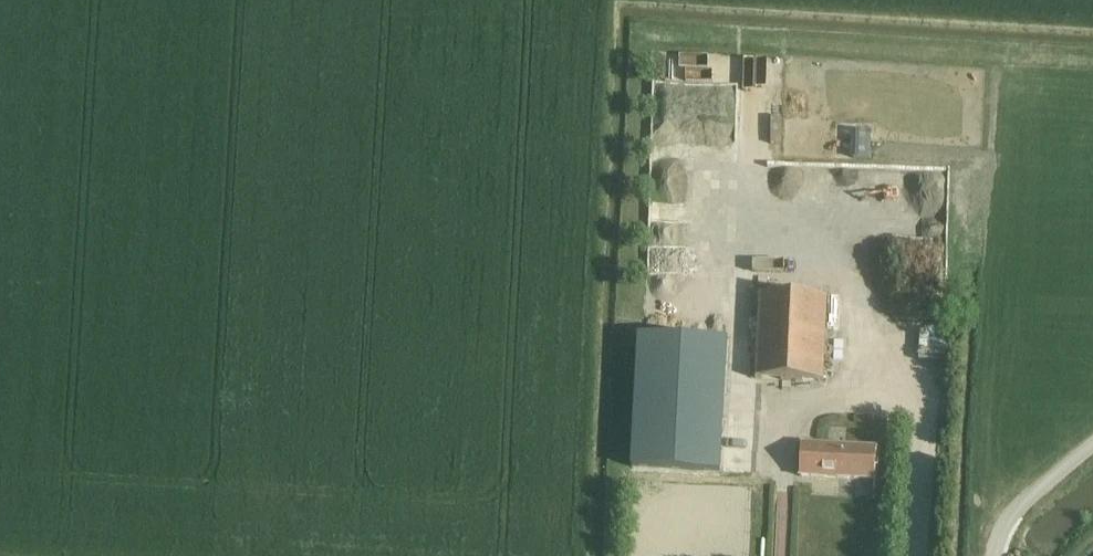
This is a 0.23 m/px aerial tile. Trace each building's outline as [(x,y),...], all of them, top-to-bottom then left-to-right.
[(763,295),(759,379),(824,382),(827,298),(763,295)] [(639,335),(632,468),(721,472),(728,340),(639,335)] [(875,481),(876,459),(877,448),(802,444),(800,477),(875,481)]
